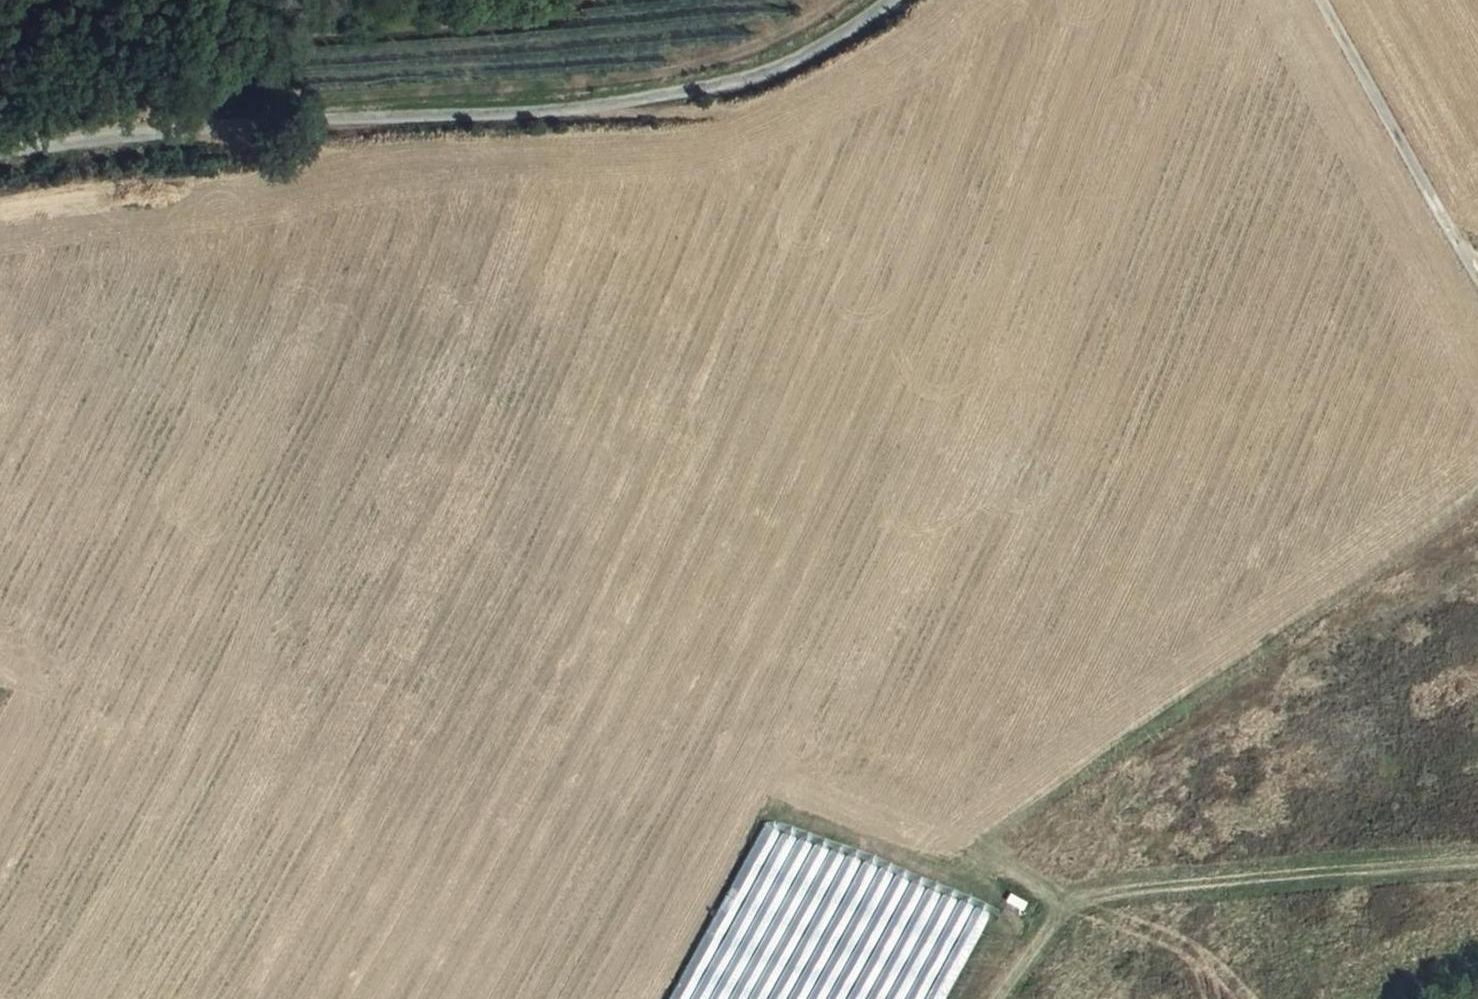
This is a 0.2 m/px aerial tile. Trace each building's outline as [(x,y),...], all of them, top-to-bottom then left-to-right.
[(1389,631),(1394,641),(1406,635),(1398,624),(1389,631)] [(656,998),(948,998),(1007,897),(764,798),(656,998)]
